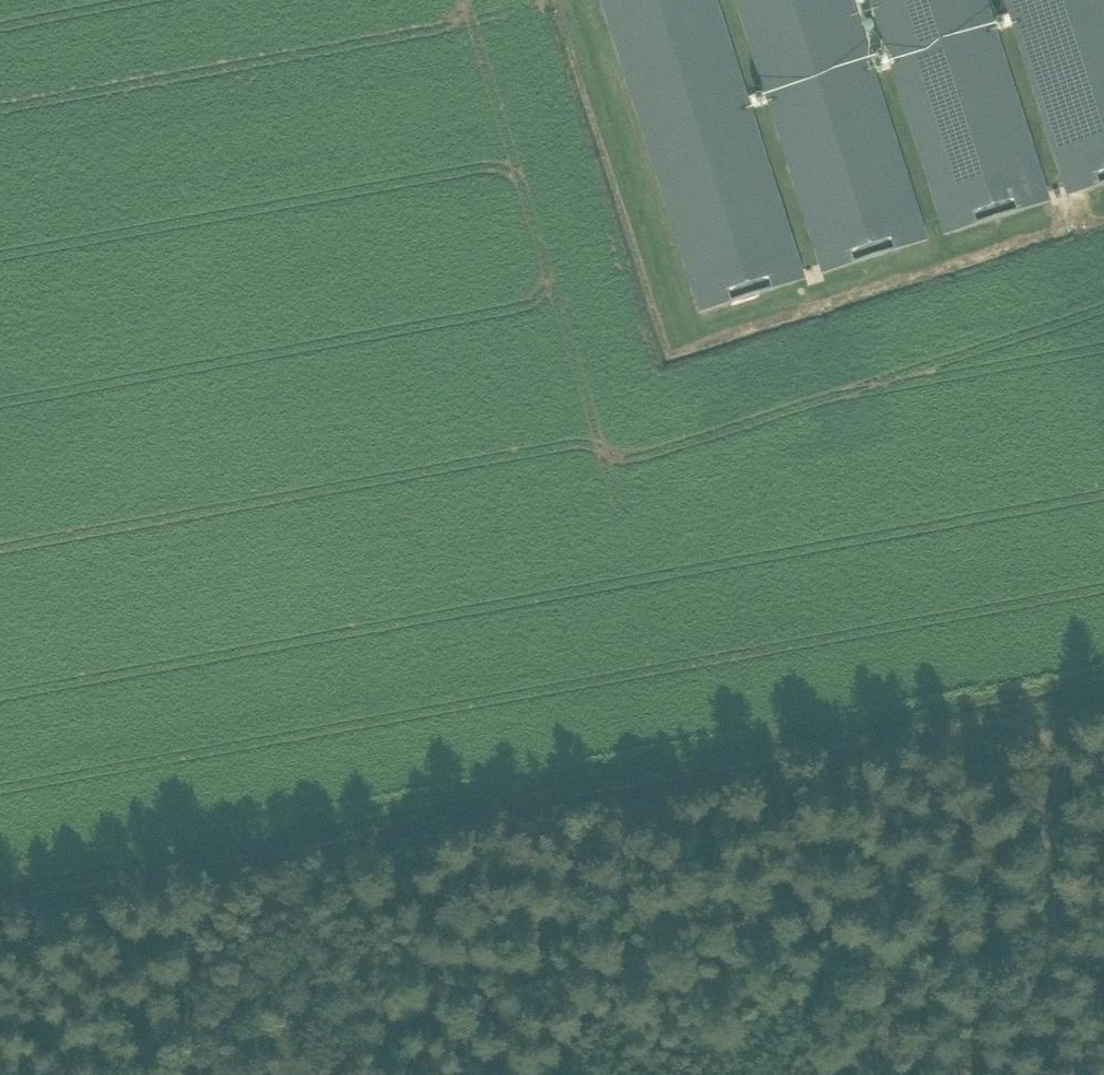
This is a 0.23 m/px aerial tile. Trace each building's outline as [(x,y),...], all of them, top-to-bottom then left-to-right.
[(700,312),(805,279),(716,0),(601,0),(700,312)] [(822,273),(927,240),(851,0),(735,0),(822,273)] [(984,0),(870,0),(945,234),(1048,201),(984,0)] [(1067,195),(1103,184),(1103,0),(1005,0),(1067,195)]
